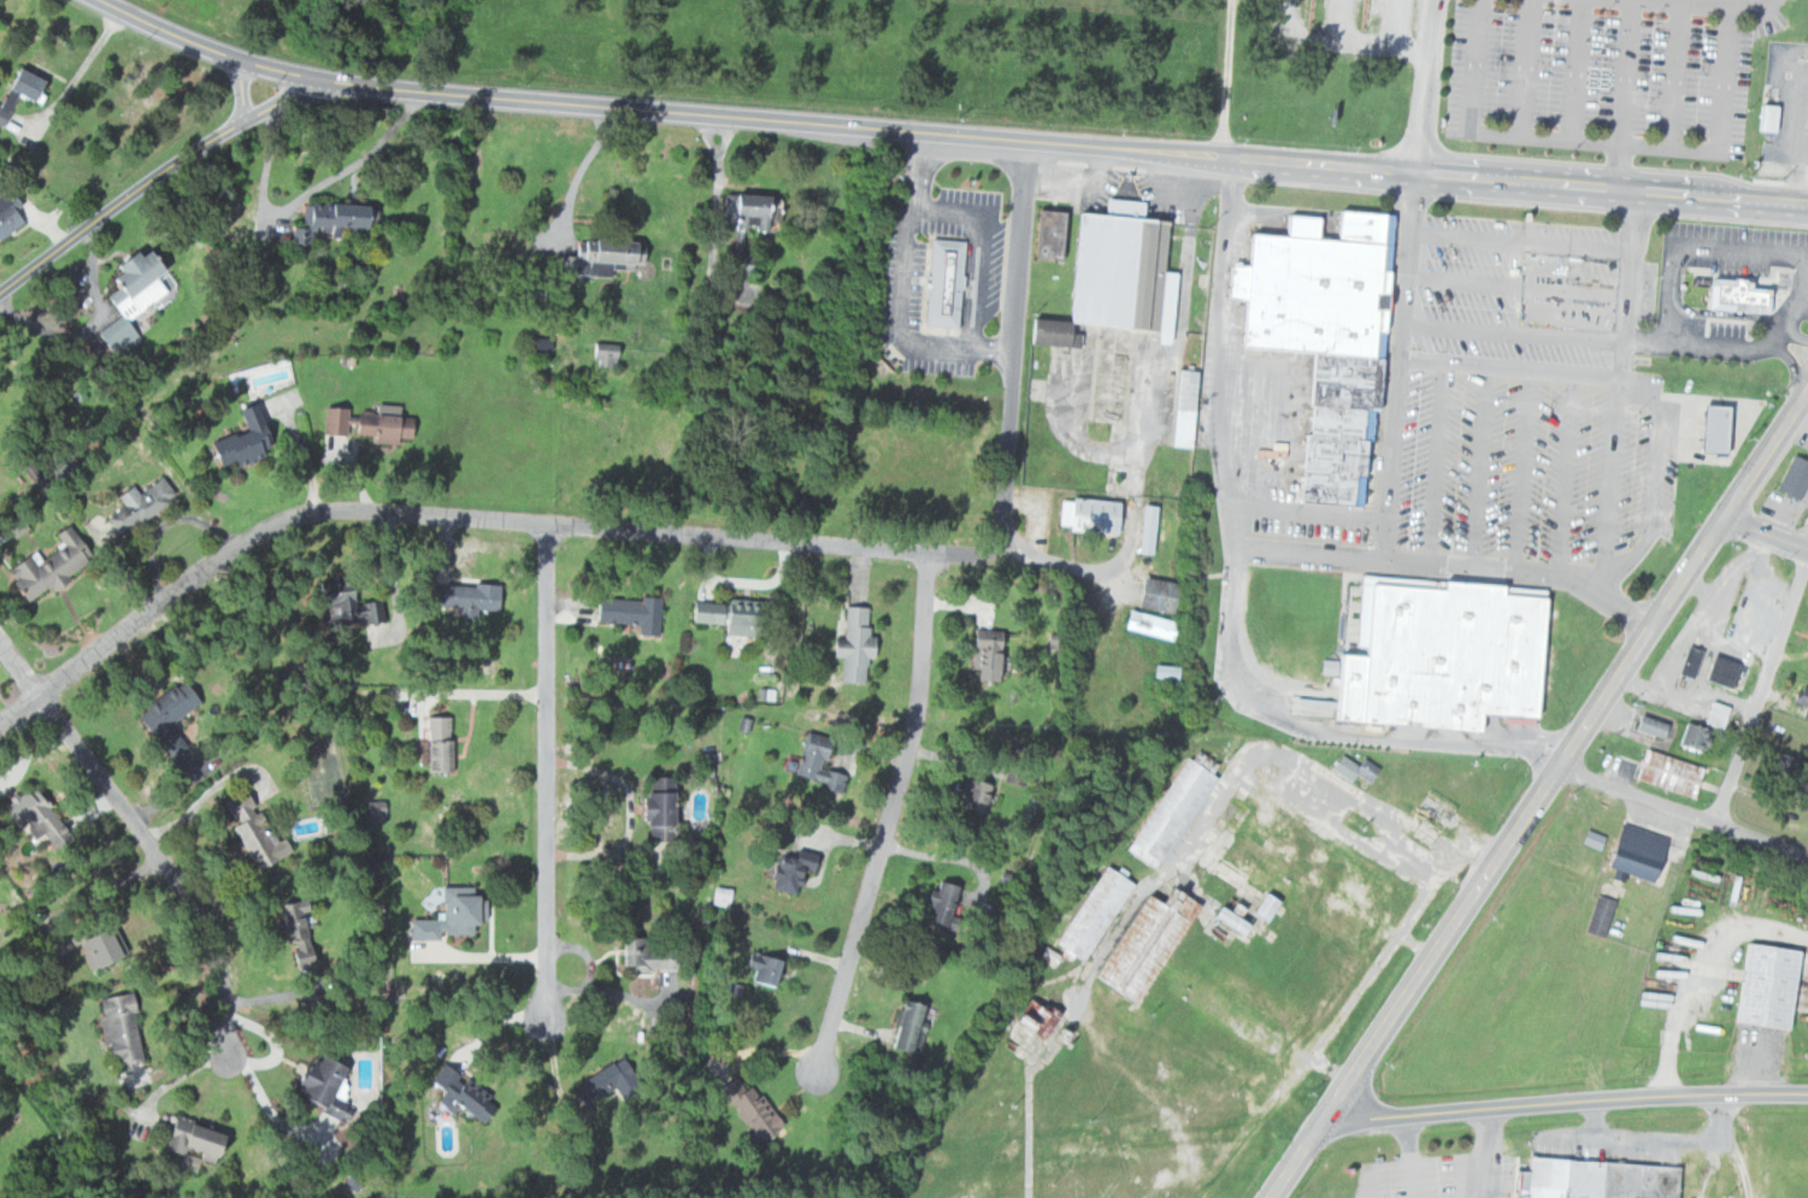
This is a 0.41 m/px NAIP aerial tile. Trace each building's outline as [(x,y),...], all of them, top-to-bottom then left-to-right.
[(24,67),(9,107),(0,103),(0,122),(9,126),(22,92),(45,101),(54,78),(24,67)] [(22,211),(11,191),(0,197),(0,208),(6,220),(22,211)] [(723,193),(721,228),(769,231),(771,196),(723,193)] [(1062,319),(1025,317),(1023,342),(1062,345),(1063,321),(1141,327),(1140,341),(1166,343),(1171,271),(1164,270),(1168,218),(1125,215),(1126,201),(1101,199),(1100,213),(1070,211),(1062,319)] [(381,203),(300,202),(299,237),(347,238),(348,225),(380,225),(381,203)] [(1029,255),(1059,258),(1062,211),(1033,208),(1029,255)] [(1356,506),(1361,439),(1369,439),(1386,213),(1332,209),(1330,236),(1279,232),(1279,235),(1243,232),(1241,263),(1226,262),(1223,297),(1237,298),(1234,345),(1306,351),(1294,501),(1356,506)] [(920,325),(955,327),(960,240),(925,238),(920,325)] [(560,280),(611,278),(611,268),(641,267),(640,243),(558,246),(560,280)] [(143,292),(175,268),(158,244),(125,268),(143,292)] [(1766,309),(1766,278),(1705,279),(1705,309),(1766,309)] [(143,331),(125,310),(99,331),(117,353),(143,331)] [(595,355),(595,366),(616,366),(616,343),(587,343),(587,355),(595,355)] [(1166,445),(1191,446),(1193,369),(1168,368),(1166,445)] [(1721,404),(1696,403),(1694,451),(1719,452),(1721,404)] [(417,442),(420,415),(361,409),(358,436),(417,442)] [(268,432),(265,412),(247,415),(249,430),(222,434),(226,465),(278,458),(274,431),(268,432)] [(1807,472),(1807,463),(1789,454),(1773,489),(1796,499),(1807,472)] [(109,513),(122,533),(180,497),(167,477),(109,513)] [(1054,528),(1116,534),(1119,501),(1057,495),(1054,528)] [(1150,504),(1135,504),(1135,553),(1150,553),(1150,504)] [(11,570),(32,601),(96,559),(74,525),(56,537),(62,546),(41,560),(37,553),(11,570)] [(1130,602),(1165,614),(1175,586),(1139,574),(1130,602)] [(1325,720),(1480,729),(1481,714),(1537,717),(1544,587),(1356,576),(1356,583),(1340,582),(1336,652),(1329,652),(1325,720)] [(363,578),(333,581),(336,619),(358,617),(358,625),(384,622),(382,599),(365,601),(363,578)] [(504,611),(505,583),(447,582),(447,610),(504,611)] [(659,599),(592,595),(590,621),(657,625),(659,599)] [(720,622),(720,635),(747,635),(748,601),(683,601),(683,622),(720,622)] [(839,656),(838,682),(863,683),(866,606),(842,605),(841,637),(829,636),(829,656),(839,656)] [(1171,621),(1122,609),(1118,628),(1166,640),(1171,621)] [(994,630),(967,630),(967,666),(994,666),(994,630)] [(1699,651),(1685,646),(1675,672),(1689,677),(1699,651)] [(1735,663),(1709,655),(1701,679),(1728,687),(1735,663)] [(158,734),(203,705),(189,682),(143,711),(158,734)] [(1807,719),(1807,690),(1796,685),(1790,701),(1804,707),(1801,716),(1807,719)] [(1729,708),(1709,700),(1700,722),(1720,730),(1729,708)] [(1633,727),(1659,737),(1663,725),(1637,715),(1633,727)] [(432,769),(455,769),(455,716),(432,716),(432,769)] [(1676,744),(1700,753),(1708,731),(1684,722),(1676,744)] [(821,782),(819,788),(833,791),(836,773),(816,769),(822,739),(802,735),(794,777),(821,782)] [(1122,850),(1150,868),(1216,765),(1187,747),(1122,850)] [(1694,797),(1702,766),(1641,749),(1632,779),(1694,797)] [(1354,765),(1339,755),(1329,768),(1345,780),(1352,771),(1366,782),(1377,768),(1360,756),(1354,765)] [(1806,787),(1807,759),(1775,758),(1775,786),(1806,787)] [(654,840),(684,841),(685,776),(655,776),(654,840)] [(979,815),(988,786),(961,777),(951,806),(979,815)] [(10,800),(23,831),(44,822),(56,850),(73,842),(46,784),(10,800)] [(294,861),(256,785),(226,800),(264,876),(294,861)] [(1666,840),(1616,821),(1600,864),(1650,883),(1666,840)] [(819,860),(791,846),(773,881),(802,896),(819,860)] [(1050,947),(1078,964),(1127,882),(1098,864),(1050,947)] [(958,930),(970,885),(941,878),(929,922),(958,930)] [(1140,891),(1085,976),(1132,1006),(1196,906),(1164,885),(1154,900),(1140,891)] [(413,936),(488,937),(488,888),(445,887),(445,918),(413,917),(413,936)] [(1276,903),(1260,893),(1248,911),(1264,921),(1276,903)] [(1583,931),(1601,937),(1613,900),(1595,894),(1583,931)] [(103,969),(134,954),(119,923),(88,938),(103,969)] [(656,949),(656,937),(629,936),(629,968),(683,968),(683,950),(656,949)] [(1796,950),(1740,942),(1730,1022),(1785,1029),(1796,950)] [(300,966),(314,961),(309,947),(296,952),(300,966)] [(105,998),(115,1060),(143,1056),(133,993),(105,998)] [(895,1046),(924,1051),(933,1003),(904,998),(895,1046)] [(353,1065),(318,1049),(299,1091),(334,1107),(353,1065)] [(494,1105),(481,1100),(487,1085),(455,1072),(443,1103),(489,1120),(494,1105)] [(783,1131),(747,1072),(722,1088),(758,1146),(783,1131)] [(237,1135),(180,1116),(170,1144),(205,1156),(205,1158),(220,1163),(224,1153),(230,1155),(237,1135)] [(1678,1166),(1522,1157),(1522,1171),(1509,1170),(1507,1195),(1518,1196),(1518,1197),(1676,1197),(1678,1166)]
